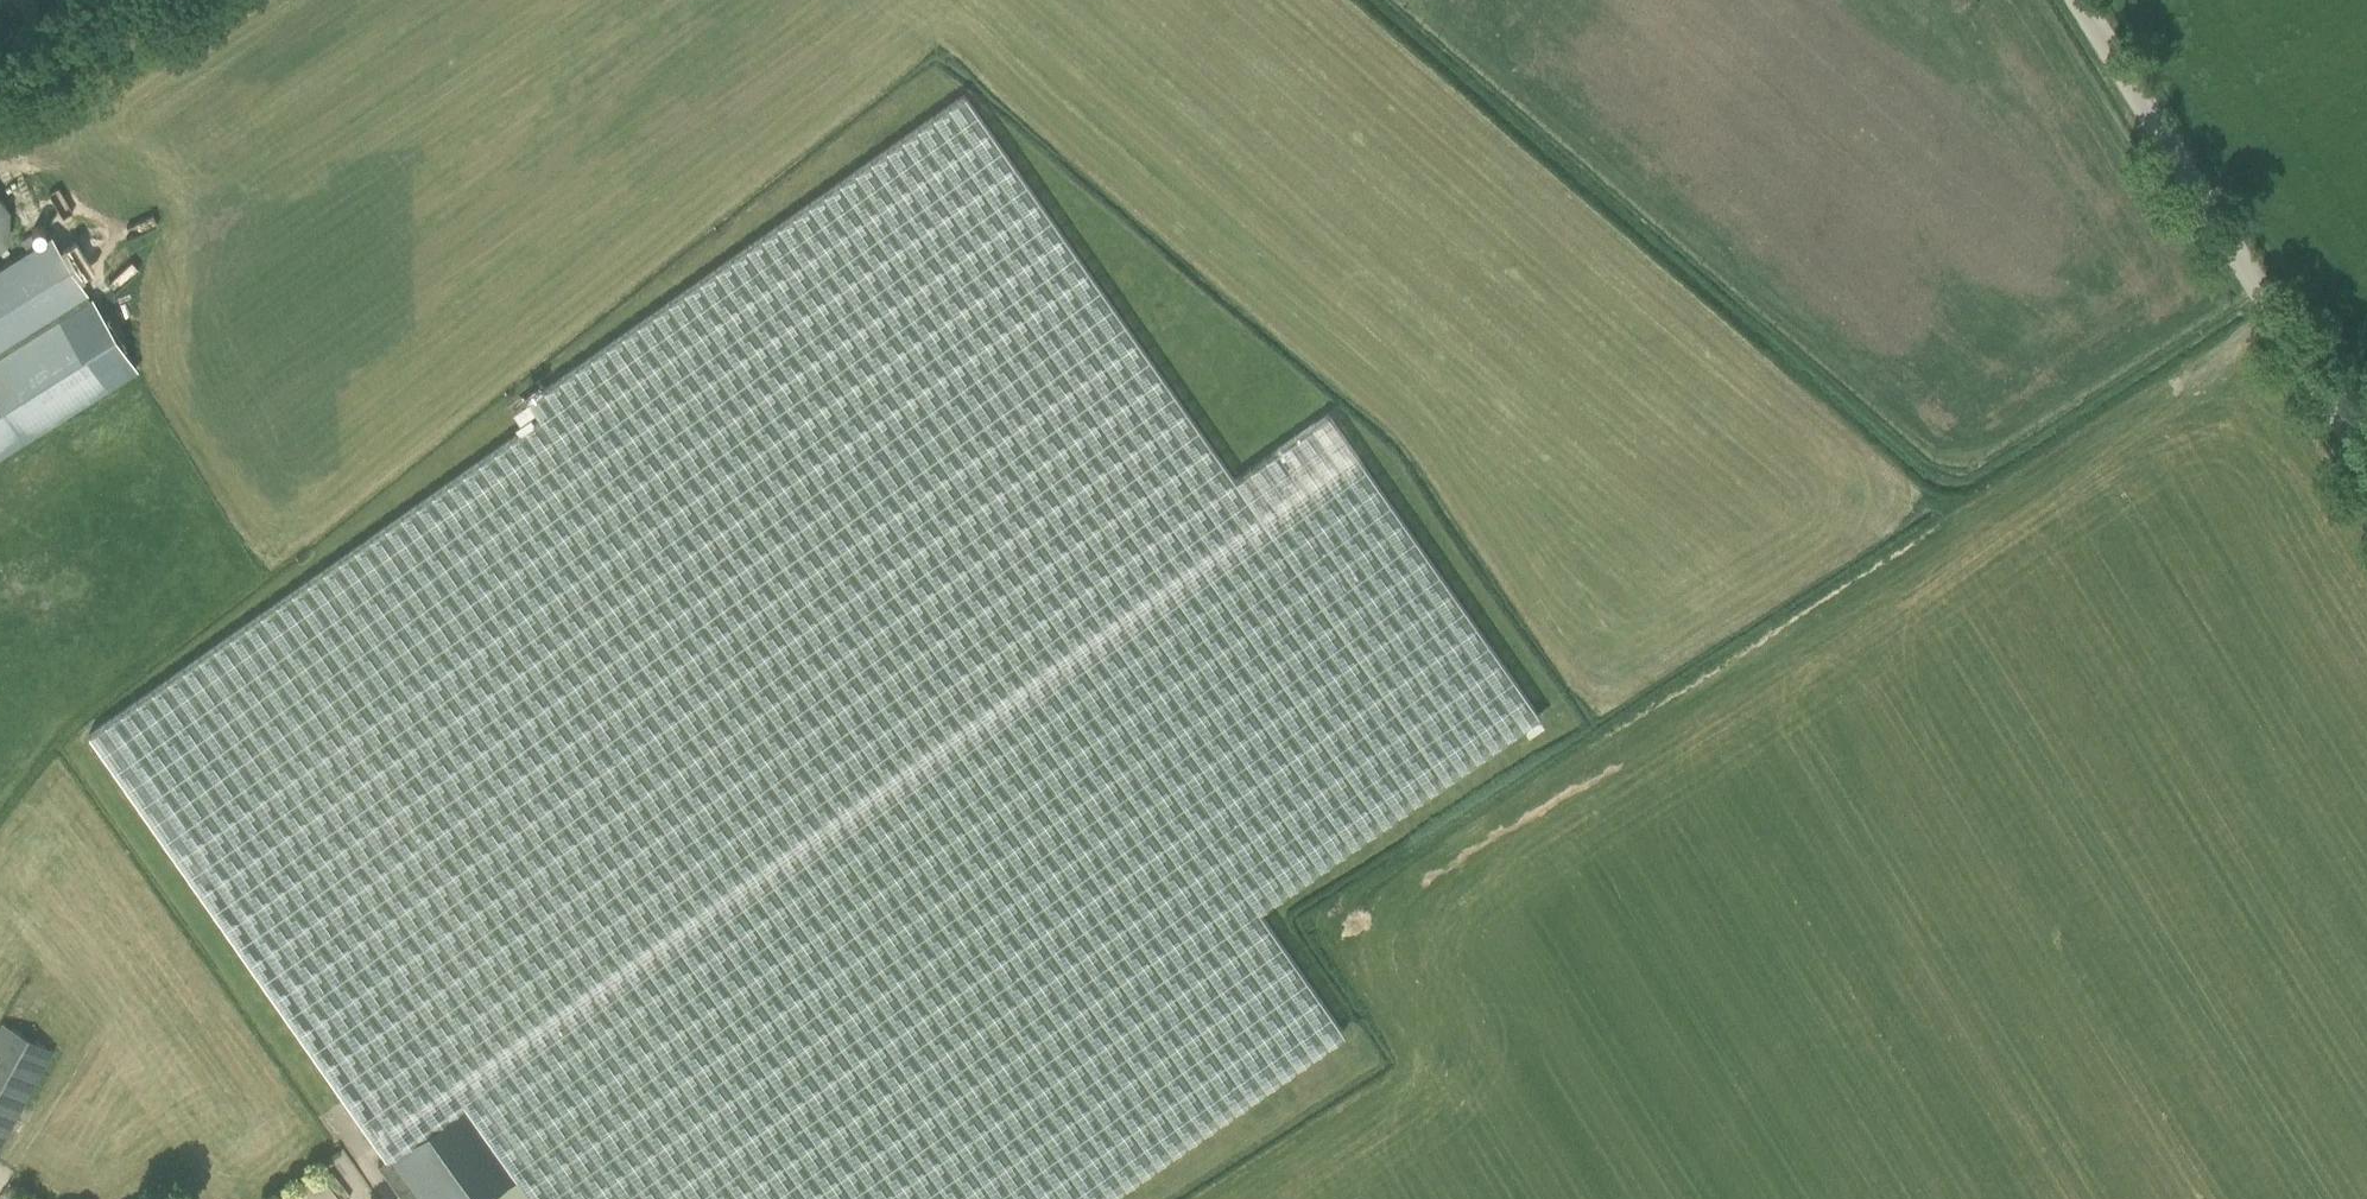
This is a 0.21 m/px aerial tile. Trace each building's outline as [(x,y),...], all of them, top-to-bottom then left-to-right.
[(89,733),(386,1156),(378,1162),(404,1198),(441,1198),(442,1198),(443,1198),(483,1198),(515,1176),(531,1198),(1105,1198),(1344,1031),(1259,911),(1540,712),(1328,413),(1237,478),(963,92),(529,400),(541,417),(89,733)] [(10,209),(0,198),(0,249),(8,242),(10,209)] [(134,371),(49,236),(37,244),(31,234),(22,239),(28,249),(0,267),(0,456),(134,371)] [(54,1051),(0,1022),(0,1150),(54,1051)]
